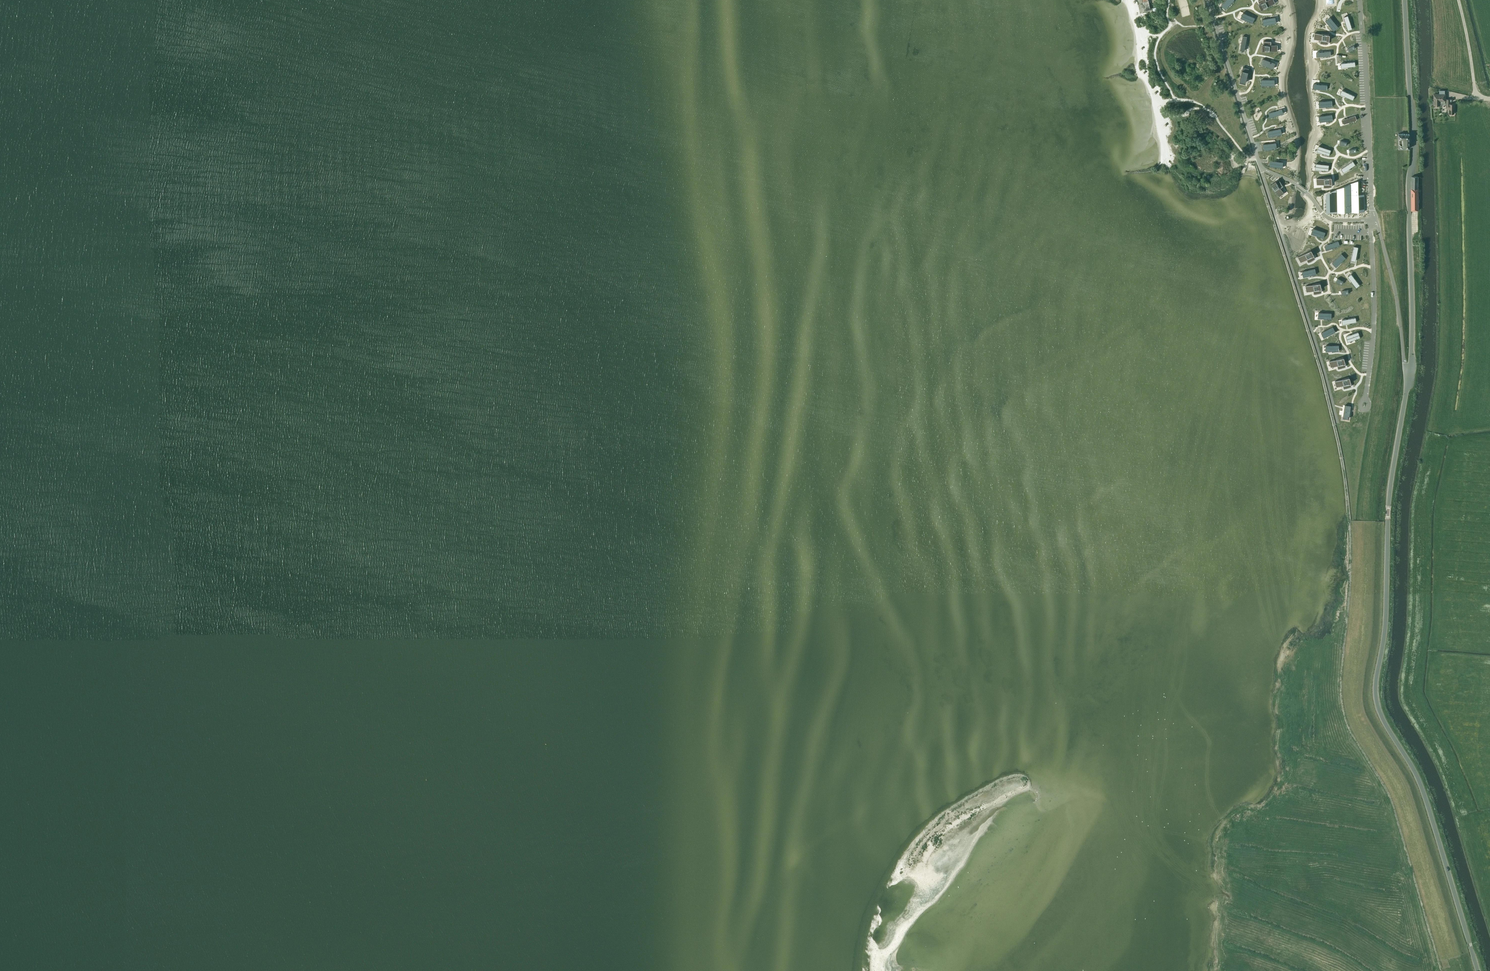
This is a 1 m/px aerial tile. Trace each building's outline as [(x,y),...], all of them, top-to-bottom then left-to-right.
[(1274,0),(1266,0),(1260,2),(1263,8),(1275,3),(1274,0)] [(1243,67),(1240,80),(1245,82),(1249,69),(1243,67)] [(1433,94),(1433,104),(1445,104),(1445,100),(1445,94),(1444,94),(1444,90),(1439,90),(1439,94),(1433,94)] [(1454,103),(1450,103),(1450,99),(1446,99),(1446,108),(1449,108),(1449,113),(1454,113),(1454,103)] [(1332,109),(1331,101),(1318,102),(1318,108),(1328,108),(1328,109),(1332,109)] [(1398,148),(1409,148),(1409,134),(1398,134),(1398,148)] [(1357,194),(1357,181),(1336,189),(1336,194),(1329,194),(1329,212),(1364,211),(1364,194),(1357,194)] [(1283,193),(1276,182),(1271,185),(1278,196),(1283,193)] [(1418,188),(1417,188),(1411,188),(1411,199),(1418,199),(1418,197),(1420,197),(1420,194),(1418,194),(1418,188)] [(1418,205),(1418,199),(1411,199),(1411,210),(1420,210),(1420,205),(1418,205)] [(1349,230),(1349,242),(1358,242),(1358,243),(1366,243),(1366,226),(1355,226),(1355,230),(1349,230)] [(1291,246),(1291,248),(1296,247),(1296,244),(1295,240),(1287,241),(1287,246),(1291,246)] [(1313,256),(1310,251),(1299,257),(1301,262),(1313,256)] [(1320,290),(1319,284),(1306,286),(1307,292),(1320,290)] [(1365,339),(1375,339),(1374,330),(1371,330),(1371,335),(1365,335),(1365,339)] [(1344,369),(1343,363),(1330,366),(1332,372),(1344,369)] [(1351,383),(1347,378),(1336,385),(1339,390),(1351,383)]
